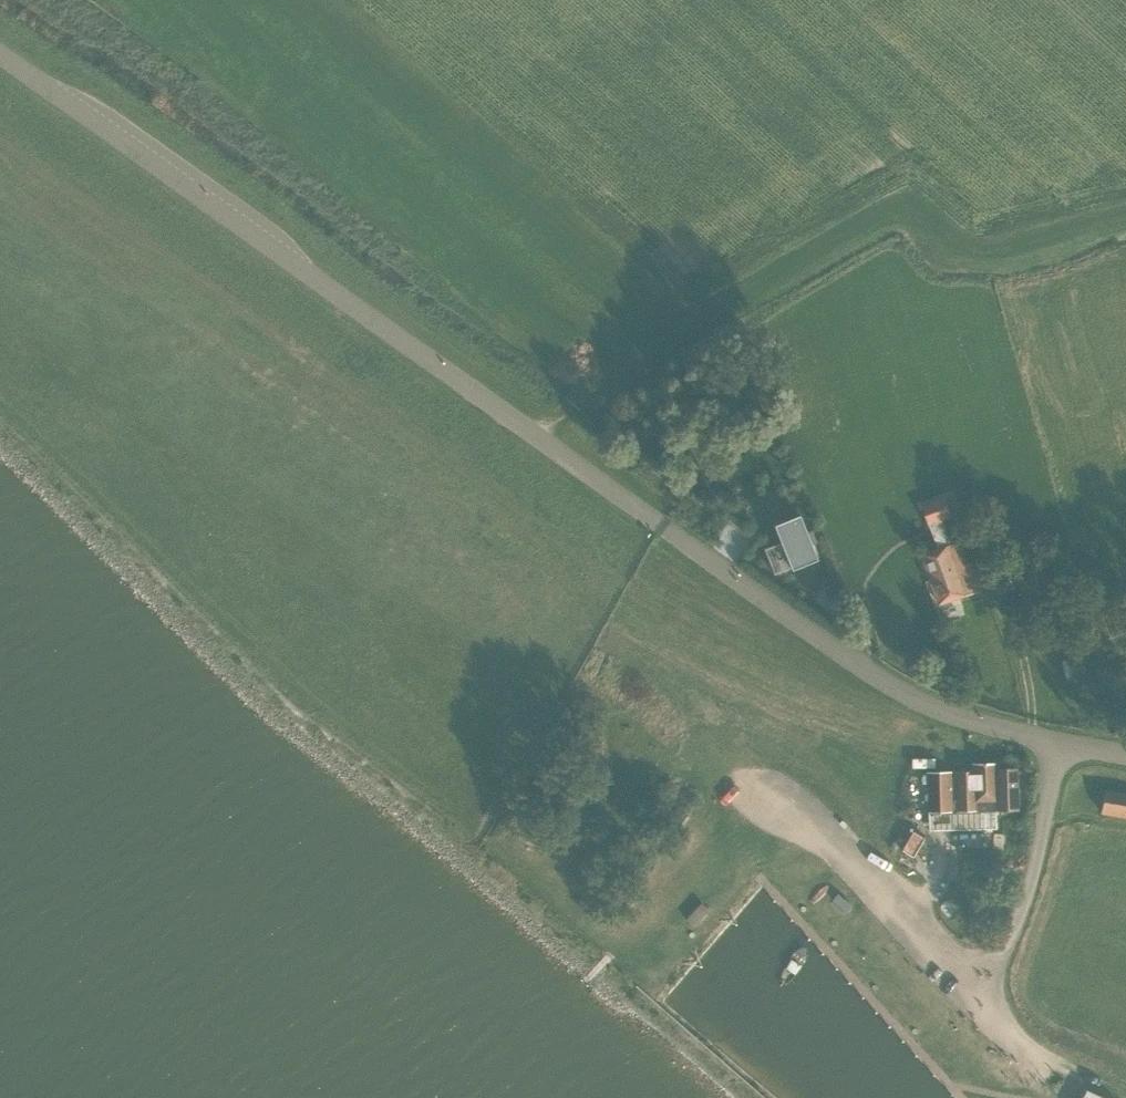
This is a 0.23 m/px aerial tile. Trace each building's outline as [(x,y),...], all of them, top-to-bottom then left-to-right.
[(928,525),(949,518),(943,500),(922,508),(928,525)] [(807,531),(801,514),(774,525),(781,542),(764,548),(775,574),(791,568),(792,570),(818,560),(812,544),(817,542),(812,529),(807,531)] [(934,542),(937,550),(940,549),(957,599),(976,592),(958,542),(945,547),(943,539),(934,542)] [(1015,556),(1012,545),(998,550),(1002,560),(1015,556)] [(940,549),(937,550),(921,555),(938,605),(957,599),(940,549)] [(997,594),(1009,590),(1002,570),(989,575),(997,594)] [(1017,767),(994,768),(994,763),(972,764),(973,770),(956,771),(956,775),(952,775),(952,770),(926,771),(927,812),(1018,810),(1017,767)] [(1106,790),(1103,812),(1125,816),(1125,794),(1106,790)] [(915,862),(924,843),(910,837),(901,856),(915,862)] [(852,905),(838,893),(832,900),(846,912),(852,905)] [(707,908),(701,902),(686,918),(693,924),(707,908)] [(1084,1088),(1079,1097),(1104,1097),(1084,1088)]
